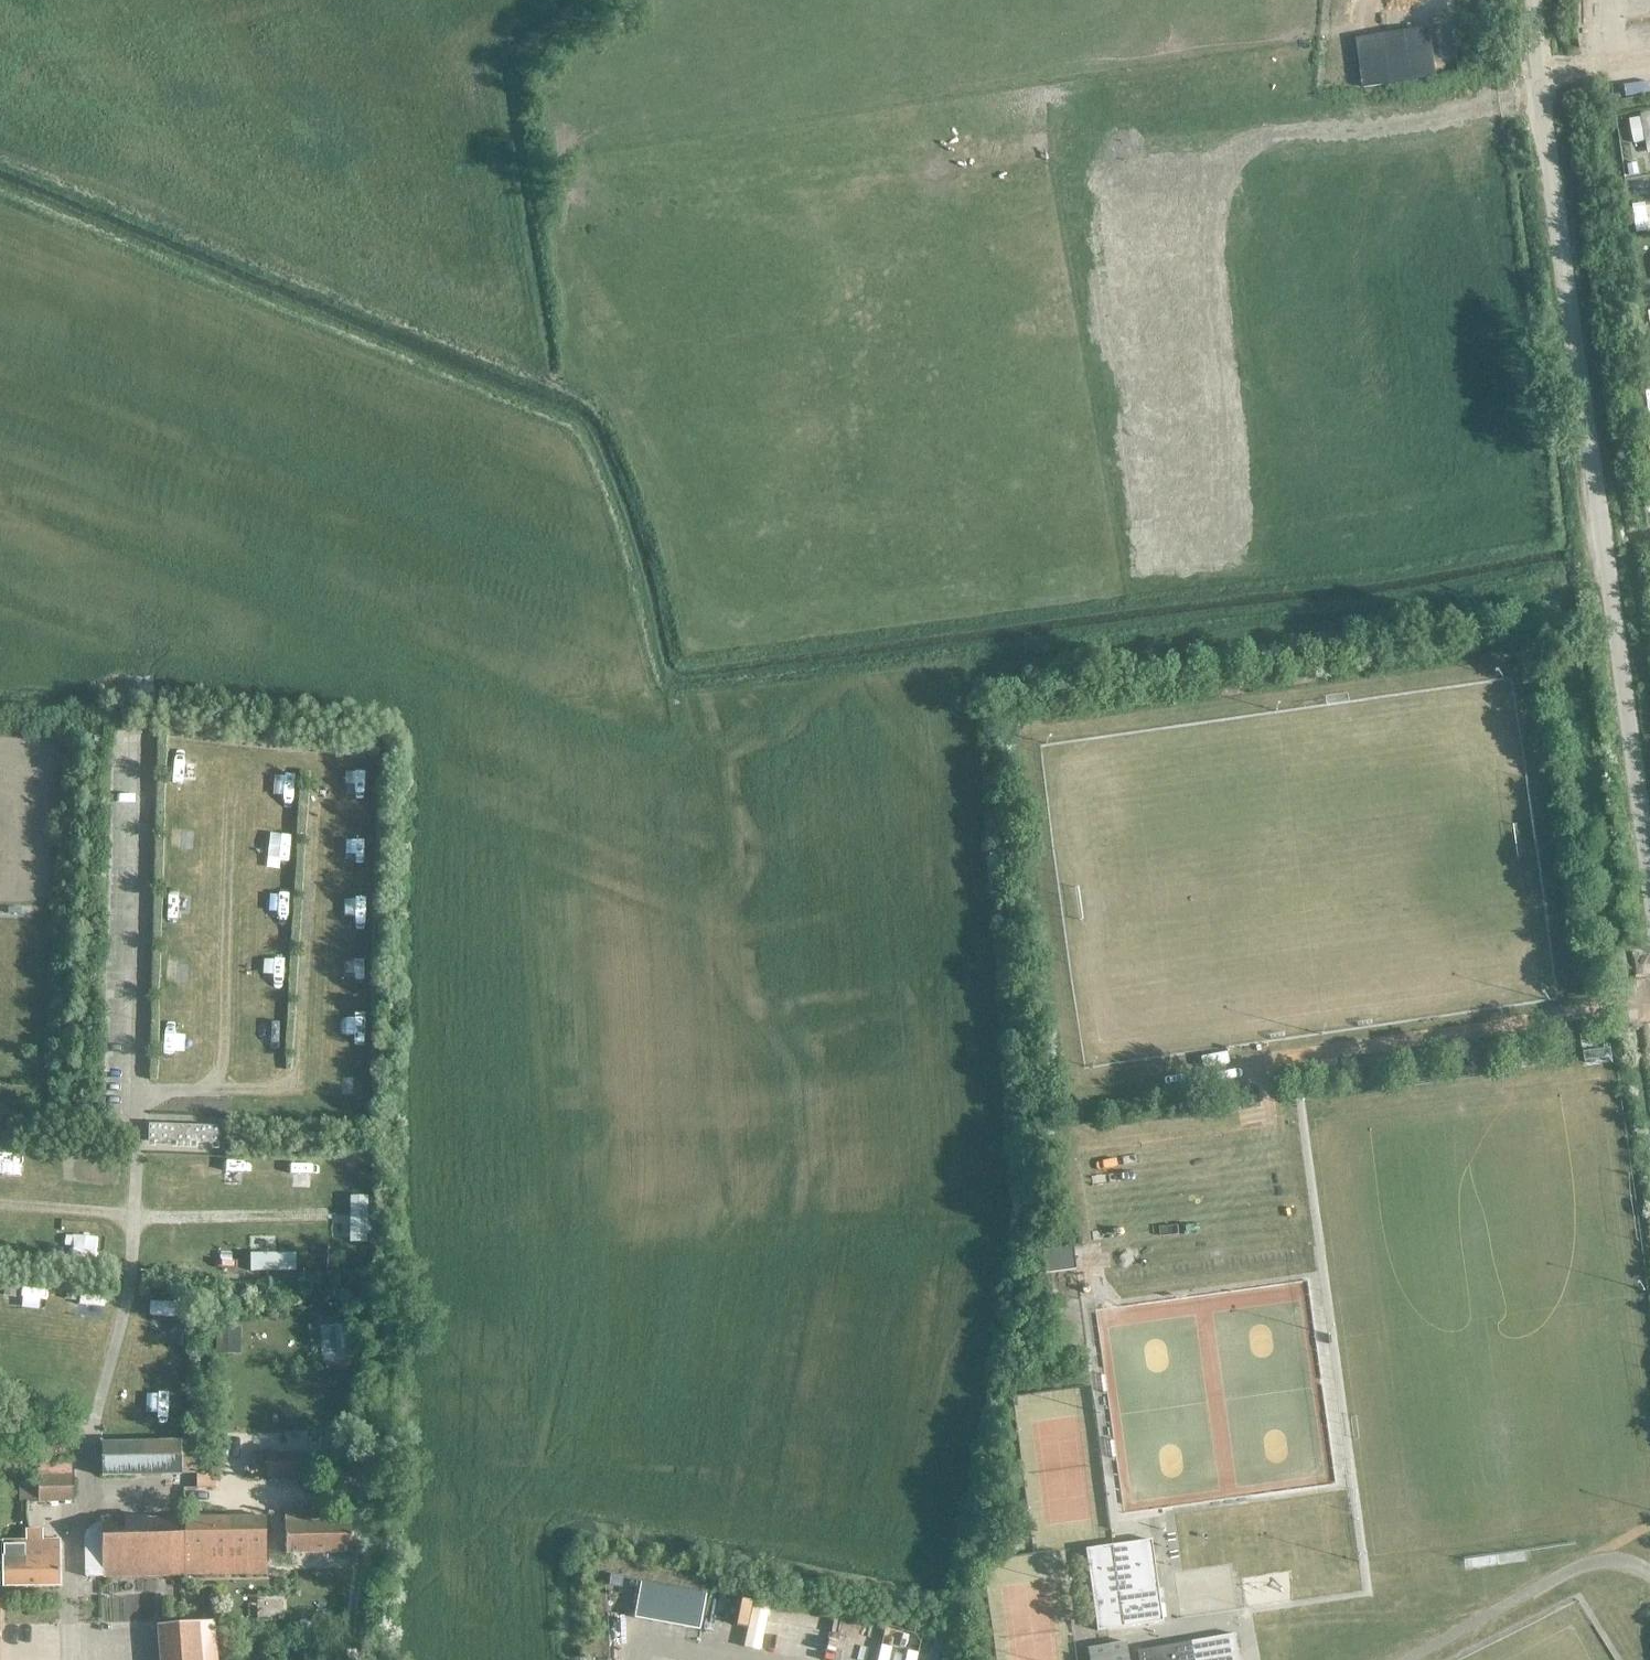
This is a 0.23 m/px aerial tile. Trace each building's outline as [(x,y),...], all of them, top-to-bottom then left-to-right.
[(1430,29),(1357,40),(1364,89),(1438,77),(1430,29)] [(1594,1034),(1592,1035),(1581,1036),(1581,1037),(1583,1049),(1595,1047),(1595,1045),(1594,1034)] [(149,1124),(148,1141),(218,1144),(219,1127),(149,1124)] [(1076,1270),(1073,1247),(1042,1251),(1045,1274),(1076,1270)] [(104,1476),(181,1474),(180,1440),(103,1442),(104,1476)] [(314,1465),(324,1465),(324,1451),(268,1453),(269,1478),(314,1476),(314,1465)] [(38,1477),(39,1503),(74,1502),(73,1476),(38,1477)] [(287,1552),(355,1550),(354,1520),(311,1521),(311,1509),(286,1510),(287,1552)] [(83,1577),(269,1573),(268,1516),(103,1519),(82,1528),(83,1577)] [(0,1542),(0,1565),(6,1565),(7,1586),(62,1584),(61,1540),(43,1541),(43,1530),(26,1531),(27,1541),(0,1542)] [(1085,1549),(1097,1631),(1162,1622),(1151,1540),(1085,1549)] [(216,1622),(160,1625),(163,1659),(219,1659),(216,1622)] [(1235,1634),(1137,1651),(1138,1659),(1239,1659),(1235,1634)] [(1125,1642),(1087,1649),(1089,1659),(1128,1659),(1125,1642)]
